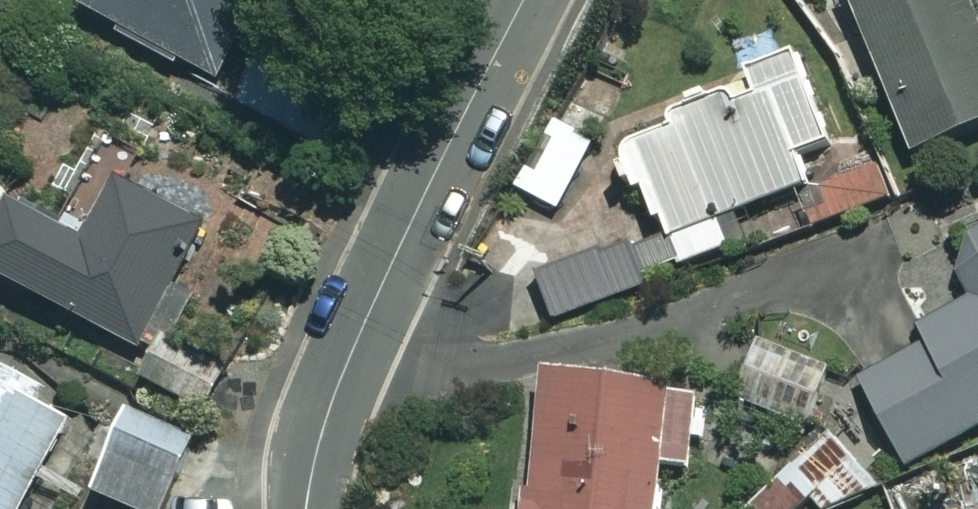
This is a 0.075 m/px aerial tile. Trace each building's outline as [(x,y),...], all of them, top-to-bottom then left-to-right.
[(74,6),(212,80),(255,0),(78,0),(74,6)] [(966,0),(847,0),(907,148),(977,120),(977,30),(966,0)] [(619,140),(623,149),(610,155),(627,191),(640,185),(677,266),(729,242),(718,218),(807,177),(795,153),(831,136),(789,46),(735,71),(740,83),(619,140)] [(259,55),(236,102),(277,121),(300,75),(259,55)] [(552,113),(511,182),(556,209),(597,140),(552,113)] [(849,141),(811,162),(821,179),(800,192),(826,238),(877,209),(867,191),(887,180),(875,160),(864,167),(849,141)] [(114,177),(85,236),(0,193),(0,274),(137,342),(198,220),(114,177)] [(949,244),(976,292),(918,324),(927,341),(858,379),(903,463),(977,422),(977,228),(949,244)] [(619,298),(601,252),(536,276),(553,322),(619,298)] [(217,364),(165,335),(143,376),(194,404),(217,364)] [(819,355),(750,354),(749,429),(818,430),(819,355)] [(78,403),(0,360),(0,508),(20,508),(78,403)] [(540,370),(522,508),(650,508),(656,462),(684,465),(694,390),(540,370)] [(127,405),(90,485),(140,508),(156,508),(190,435),(127,405)]
